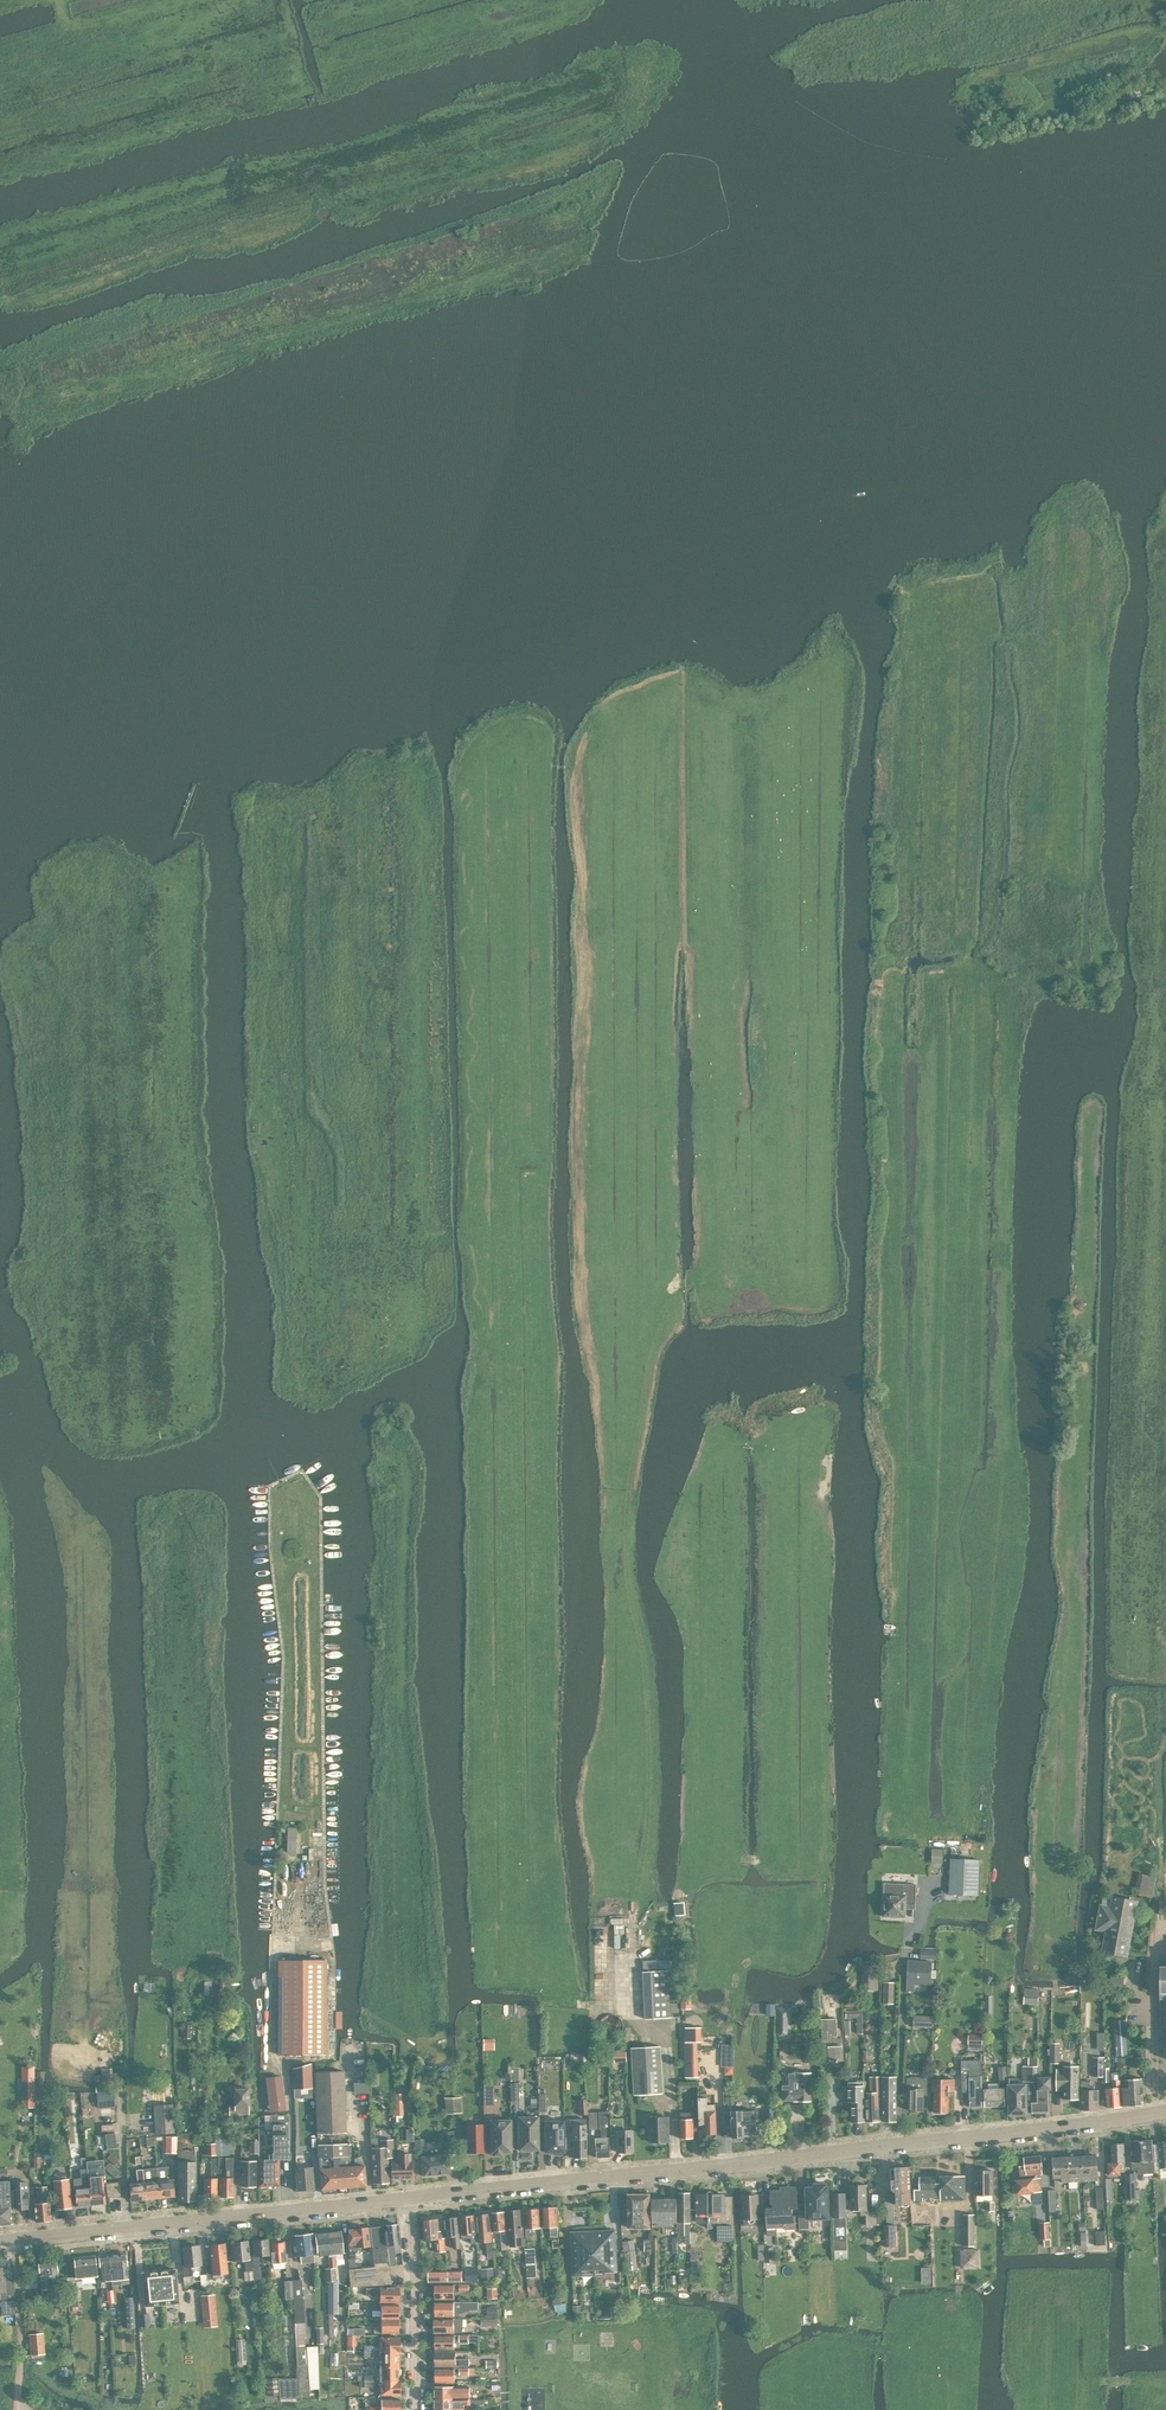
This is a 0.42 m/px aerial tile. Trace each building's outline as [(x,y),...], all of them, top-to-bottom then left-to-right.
[(1141,89),(1131,91),(1132,97),(1142,95),(1141,89)] [(295,1851),(296,1827),(287,1826),(287,1851),(295,1851)] [(932,1848),(932,1862),(943,1862),(944,1849),(932,1848)] [(978,1895),(979,1859),(951,1858),(949,1893),(978,1895)] [(1156,1873),(1138,1870),(1134,1893),(1152,1896),(1156,1873)] [(916,1903),(916,1884),(902,1883),(902,1893),(884,1892),(883,1915),(906,1916),(906,1902),(916,1903)] [(1107,1930),(1103,1951),(1101,1957),(1110,1959),(1112,1953),(1126,1955),(1136,1901),(1113,1896),(1111,1907),(1101,1905),(1097,1928),(1107,1930)] [(934,1958),(935,1948),(920,1947),(920,1957),(934,1958)] [(323,2054),(324,1959),(277,1958),(277,2054),(323,2054)] [(1165,1959),(1165,1965),(1158,1965),(1158,1967),(1159,1967),(1159,1992),(1158,1991),(1158,1993),(1159,1993),(1159,2025),(1165,2025),(1165,1959)] [(930,1961),(909,1960),(908,1960),(906,1989),(912,1989),(912,1983),(929,1984),(930,1961)] [(879,1965),(864,1965),(863,1989),(878,1989),(879,1965)] [(1125,1972),(1112,1969),(1110,1982),(1123,1984),(1125,1972)] [(678,2016),(678,2006),(678,2002),(670,2002),(668,1970),(643,1971),(646,2018),(678,2016)] [(885,1981),(884,2003),(893,2003),(894,1982),(885,1981)] [(1024,1991),(1024,2003),(1038,2003),(1038,1992),(1034,1992),(1024,1991)] [(692,1999),(682,1999),(682,2010),(692,2010),(692,1999)] [(858,2032),(863,2032),(863,2010),(847,2010),(846,2017),(857,2017),(858,2032)] [(621,2026),(621,2021),(619,2018),(616,2016),(613,2015),(611,2014),(607,2015),(605,2016),(603,2017),(600,2021),(599,2025),(600,2030),(602,2033),(605,2035),(608,2036),(610,2037),(614,2036),(616,2035),(618,2034),(620,2031),(621,2028),(621,2026)] [(932,2027),(932,2016),(913,2014),(912,2026),(932,2027)] [(821,2047),(822,2047),(828,2046),(828,2061),(842,2060),(841,2037),(838,2037),(837,2018),(821,2018),(822,2035),(821,2035),(821,2047)] [(1117,2056),(1118,2055),(1128,2054),(1126,2019),(1114,2020),(1117,2056)] [(687,2027),(688,2041),(685,2041),(685,2062),(699,2062),(698,2041),(702,2041),(702,2026),(687,2027)] [(982,2049),(983,2035),(968,2035),(968,2049),(982,2049)] [(494,2048),(495,2038),(485,2038),(484,2048),(494,2048)] [(631,2047),(634,2094),(663,2093),(660,2046),(631,2047)] [(626,2051),(614,2051),(615,2062),(627,2061),(626,2051)] [(597,2065),(608,2064),(610,2064),(609,2053),(597,2053),(597,2065)] [(1038,2076),(1039,2056),(1029,2056),(1029,2065),(1023,2065),(1023,2081),(1038,2081),(1038,2077),(1038,2076)] [(1094,2056),(1094,2076),(1103,2076),(1104,2076),(1104,2070),(1104,2056),(1094,2056)] [(980,2059),(977,2059),(960,2060),(961,2084),(968,2084),(969,2106),(982,2105),(980,2059)] [(311,2063),(293,2068),(294,2088),(312,2087),(311,2063)] [(1056,2069),(1056,2090),(1064,2090),(1064,2099),(1078,2099),(1078,2066),(1064,2066),(1064,2069),(1056,2069)] [(998,2081),(1002,2081),(1007,2081),(1006,2067),(997,2067),(998,2081)] [(112,2083),(112,2068),(101,2068),(101,2084),(112,2083)] [(317,2144),(346,2143),(342,2070),(314,2071),(317,2144)] [(45,2071),(38,2071),(36,2071),(35,2094),(35,2099),(43,2100),(45,2087),(43,2087),(45,2071)] [(792,2100),(810,2100),(809,2072),(782,2072),(782,2099),(792,2099),(792,2100)] [(1105,2088),(1106,2107),(1108,2106),(1108,2107),(1111,2107),(1111,2106),(1121,2105),(1119,2080),(1118,2073),(1112,2073),(1113,2087),(1105,2088)] [(266,2077),(270,2112),(286,2110),(282,2075),(266,2077)] [(870,2092),(866,2092),(867,2120),(879,2120),(879,2092),(881,2092),(880,2075),(870,2076),(870,2092)] [(882,2076),(882,2100),(883,2120),(897,2120),(896,2076),(882,2076)] [(903,2088),(903,2093),(908,2094),(908,2109),(921,2109),(922,2095),(929,2094),(929,2080),(924,2080),(924,2078),(923,2077),(919,2076),(916,2076),(913,2076),(910,2077),(907,2077),(907,2088),(903,2088)] [(1038,2077),(1038,2088),(1036,2088),(1036,2100),(1031,2101),(1032,2112),(1048,2111),(1047,2087),(1051,2087),(1050,2076),(1038,2076),(1038,2077)] [(1126,2079),(1119,2080),(1121,2105),(1144,2104),(1142,2077),(1126,2078),(1126,2079)] [(954,2078),(933,2078),(932,2090),(934,2091),(934,2109),(949,2110),(949,2090),(954,2090),(954,2078)] [(1016,2114),(1024,2114),(1024,2111),(1025,2111),(1025,2098),(1034,2098),(1034,2083),(1018,2083),(1018,2078),(1009,2078),(1009,2111),(1016,2111),(1016,2114)] [(34,2106),(35,2099),(35,2094),(35,2080),(22,2080),(22,2106),(34,2106)] [(1080,2108),(1098,2109),(1098,2089),(1094,2089),(1094,2086),(1090,2086),(1090,2080),(1081,2080),(1080,2108)] [(365,2082),(351,2082),(351,2092),(366,2091),(365,2082)] [(852,2121),(864,2121),(864,2082),(857,2083),(857,2086),(848,2086),(848,2101),(851,2101),(852,2121)] [(493,2085),(484,2086),(484,2105),(494,2104),(493,2085)] [(234,2104),(229,2104),(229,2115),(249,2115),(249,2105),(248,2087),(233,2088),(234,2104)] [(984,2105),(1004,2104),(1003,2087),(983,2089),(984,2105)] [(701,2097),(699,2097),(700,2124),(705,2123),(706,2137),(716,2136),(715,2092),(701,2093),(701,2097)] [(98,2107),(115,2104),(114,2093),(96,2095),(98,2107)] [(443,2097),(445,2113),(461,2112),(459,2097),(443,2097)] [(579,2116),(586,2116),(587,2115),(585,2099),(578,2099),(579,2116)] [(184,2104),(179,2101),(175,2106),(180,2110),(184,2104)] [(403,2115),(403,2103),(395,2103),(396,2115),(403,2115)] [(175,2133),(173,2104),(153,2105),(155,2134),(175,2133)] [(607,2128),(608,2128),(607,2109),(597,2109),(598,2128),(600,2128),(600,2138),(593,2138),(594,2157),(608,2156),(607,2128)] [(724,2124),(724,2137),(732,2137),(743,2137),(743,2135),(756,2134),(764,2133),(764,2123),(755,2123),(755,2110),(742,2111),(742,2110),(731,2110),(731,2124),(724,2124)] [(679,2138),(680,2138),(691,2137),(692,2112),(679,2112),(679,2138)] [(276,2159),(288,2158),(287,2114),(272,2115),(273,2157),(258,2157),(258,2186),(259,2186),(259,2187),(265,2187),(265,2186),(278,2185),(278,2163),(276,2163),(276,2159)] [(537,2116),(518,2117),(519,2149),(521,2149),(523,2151),(528,2151),(529,2149),(538,2149),(537,2118),(537,2116)] [(649,2116),(648,2140),(666,2140),(667,2116),(649,2116)] [(609,2118),(609,2135),(615,2135),(615,2151),(631,2151),(631,2130),(620,2130),(620,2118),(609,2118)] [(577,2124),(564,2124),(564,2145),(571,2145),(571,2157),(584,2157),(583,2119),(578,2119),(577,2124)] [(510,2120),(491,2120),(491,2152),(493,2152),(493,2155),(502,2155),(502,2151),(511,2151),(510,2120)] [(563,2121),(545,2121),(545,2152),(555,2152),(555,2154),(561,2154),(561,2151),(564,2151),(564,2133),(563,2121)] [(483,2124),(466,2124),(466,2152),(484,2152),(483,2125),(483,2124)] [(106,2147),(115,2146),(114,2132),(105,2133),(106,2147)] [(177,2132),(177,2141),(176,2141),(176,2150),(176,2165),(177,2200),(195,2200),(194,2190),(197,2189),(196,2183),(195,2182),(194,2161),(193,2161),(193,2149),(182,2149),(181,2143),(189,2143),(189,2133),(186,2133),(186,2132),(177,2132)] [(176,2136),(167,2136),(167,2150),(176,2150),(176,2141),(176,2136)] [(217,2154),(230,2154),(230,2138),(218,2137),(217,2154)] [(370,2137),(373,2182),(388,2182),(386,2157),(394,2157),(393,2139),(380,2139),(380,2145),(377,2146),(376,2137),(370,2137)] [(1150,2138),(1131,2139),(1133,2167),(1139,2167),(1139,2172),(1152,2171),(1150,2138)] [(1120,2174),(1120,2171),(1124,2170),(1123,2142),(1111,2143),(1111,2162),(1108,2162),(1108,2174),(1120,2174)] [(215,2155),(215,2143),(206,2143),(206,2155),(215,2155)] [(339,2187),(365,2185),(364,2164),(355,2164),(354,2143),(346,2143),(317,2144),(317,2155),(320,2189),(322,2188),(322,2192),(339,2190),(339,2187)] [(115,2164),(118,2160),(109,2153),(106,2158),(115,2164)] [(411,2159),(410,2153),(399,2154),(400,2160),(390,2160),(391,2179),(413,2178),(412,2159),(411,2159)] [(422,2175),(449,2172),(447,2153),(420,2156),(422,2175)] [(1025,2165),(1019,2166),(1020,2176),(1021,2175),(1022,2179),(1015,2179),(1017,2194),(1042,2191),(1040,2177),(1039,2173),(1042,2173),(1040,2155),(1024,2157),(1025,2165)] [(1067,2156),(1068,2181),(1082,2180),(1081,2155),(1067,2156)] [(1096,2155),(1081,2155),(1082,2180),(1097,2180),(1096,2155)] [(1061,2181),(1068,2181),(1067,2156),(1052,2156),(1053,2177),(1061,2176),(1061,2181)] [(232,2196),(232,2157),(224,2157),(224,2168),(225,2167),(225,2177),(219,2177),(218,2196),(232,2196)] [(202,2177),(202,2196),(216,2196),(216,2158),(211,2158),(211,2177),(202,2177)] [(240,2160),(240,2185),(255,2185),(256,2160),(240,2160)] [(114,2176),(119,2171),(109,2162),(104,2167),(114,2176)] [(101,2168),(87,2169),(88,2177),(89,2177),(90,2186),(89,2186),(90,2204),(105,2202),(103,2184),(103,2185),(102,2182),(105,2181),(103,2163),(100,2163),(101,2168)] [(895,2167),(891,2167),(892,2187),(893,2190),(896,2191),(896,2204),(902,2204),(904,2205),(907,2206),(909,2205),(909,2204),(912,2203),(910,2166),(906,2166),(906,2165),(905,2165),(904,2164),(903,2164),(902,2164),(901,2164),(900,2164),(899,2164),(899,2165),(898,2165),(897,2166),(895,2166),(895,2167)] [(171,2165),(156,2167),(158,2180),(160,2197),(174,2195),(171,2165)] [(314,2189),(312,2166),(295,2168),(297,2190),(314,2189)] [(145,2198),(160,2197),(158,2180),(156,2167),(141,2168),(145,2198)] [(81,2178),(73,2179),(74,2188),(76,2206),(90,2204),(89,2186),(88,2177),(87,2169),(87,2168),(80,2169),(81,2178)] [(145,2198),(141,2168),(136,2169),(137,2183),(128,2183),(131,2200),(145,2198)] [(975,2170),(975,2194),(994,2193),(993,2170),(975,2170)] [(1124,2173),(1125,2198),(1127,2198),(1126,2203),(1133,2203),(1133,2198),(1140,2198),(1140,2189),(1135,2189),(1135,2172),(1124,2173)] [(940,2199),(942,2199),(964,2198),(964,2174),(920,2175),(920,2188),(914,2188),(914,2200),(922,2200),(922,2196),(940,2196),(940,2199)] [(56,2179),(53,2180),(56,2208),(71,2206),(68,2178),(65,2179),(63,2178),(61,2177),(60,2178),(58,2178),(56,2179)] [(17,2181),(11,2182),(13,2208),(28,2207),(26,2181),(25,2181),(23,2179),(18,2179),(17,2181)] [(11,2222),(10,2202),(8,2180),(0,2180),(0,2223),(11,2222)] [(107,2196),(120,2194),(119,2181),(105,2182),(107,2196)] [(807,2204),(799,2204),(800,2228),(808,2227),(808,2218),(829,2217),(828,2186),(826,2186),(826,2183),(814,2183),(814,2187),(806,2187),(807,2204)] [(850,2198),(849,2210),(851,2210),(851,2209),(861,2209),(861,2214),(866,2214),(866,2224),(877,2225),(877,2212),(870,2212),(869,2209),(867,2208),(866,2184),(851,2184),(851,2198),(850,2198)] [(34,2202),(36,2220),(51,2219),(49,2200),(48,2201),(46,2185),(36,2186),(38,2202),(34,2202)] [(776,2226),(784,2225),(785,2225),(785,2227),(795,2227),(795,2214),(792,2214),(791,2207),(797,2207),(796,2189),(792,2189),(791,2185),(780,2185),(780,2188),(770,2189),(770,2202),(772,2202),(772,2207),(765,2208),(766,2234),(776,2233),(776,2226)] [(689,2243),(689,2242),(689,2230),(689,2228),(690,2192),(679,2192),(678,2215),(685,2215),(685,2227),(685,2243),(689,2243)] [(845,2192),(833,2192),(833,2217),(834,2250),(847,2249),(846,2217),(845,2210),(845,2198),(845,2192)] [(696,2193),(696,2214),(696,2222),(708,2222),(708,2226),(709,2228),(711,2229),(713,2228),(714,2227),(714,2226),(718,2225),(718,2237),(725,2237),(725,2241),(734,2240),(732,2196),(707,2196),(707,2193),(696,2193)] [(642,2194),(629,2194),(629,2227),(650,2227),(650,2198),(650,2194),(642,2194)] [(745,2218),(745,2225),(764,2224),(763,2216),(759,2216),(758,2194),(743,2195),(744,2218),(745,2218)] [(887,2224),(885,2224),(885,2245),(886,2245),(887,2246),(888,2247),(889,2247),(890,2247),(892,2247),(893,2247),(894,2246),(895,2245),(897,2245),(896,2224),(894,2224),(894,2221),(894,2194),(885,2194),(885,2210),(887,2210),(887,2224)] [(651,2197),(652,2220),(658,2220),(657,2226),(664,2226),(664,2198),(651,2197)] [(676,2198),(664,2198),(664,2226),(671,2226),(670,2220),(676,2220),(676,2198)] [(534,2226),(542,2226),(541,2207),(540,2207),(539,2205),(535,2205),(534,2207),(528,2208),(529,2235),(534,2234),(534,2226)] [(552,2235),(560,2235),(559,2205),(545,2206),(546,2226),(552,2225),(552,2235)] [(523,2208),(509,2210),(513,2245),(526,2244),(523,2208)] [(502,2248),(508,2248),(505,2211),(492,2212),(494,2231),(501,2230),(502,2248)] [(477,2213),(479,2232),(479,2241),(487,2241),(487,2242),(486,2242),(487,2251),(493,2251),(492,2242),(489,2212),(477,2213)] [(963,2213),(964,2245),(973,2245),(973,2213),(963,2213)] [(475,2214),(460,2215),(462,2238),(471,2237),(471,2243),(477,2243),(475,2214)] [(454,2248),(461,2247),(458,2216),(445,2217),(447,2236),(453,2235),(454,2248)] [(439,2249),(446,2248),(444,2237),(442,2237),(441,2230),(439,2230),(438,2218),(423,2219),(425,2239),(437,2238),(439,2249)] [(1040,2238),(1050,2237),(1049,2221),(1039,2221),(1040,2238)] [(397,2222),(384,2224),(384,2225),(370,2226),(374,2265),(355,2267),(349,2268),(348,2269),(350,2284),(378,2284),(391,2282),(389,2265),(396,2265),(393,2244),(400,2243),(397,2222)] [(359,2246),(363,2245),(369,2244),(367,2226),(348,2228),(349,2236),(348,2236),(348,2244),(347,2244),(349,2258),(348,2258),(349,2268),(355,2267),(354,2258),(353,2254),(359,2246)] [(572,2231),(575,2275),(605,2273),(604,2271),(617,2270),(615,2229),(572,2231)] [(340,2230),(328,2231),(330,2253),(328,2253),(329,2266),(336,2265),(335,2252),(343,2251),(340,2230)] [(1095,2244),(1105,2244),(1104,2230),(1095,2230),(1095,2244)] [(330,2253),(328,2231),(315,2232),(317,2255),(328,2253),(330,2253)] [(315,2260),(314,2254),(314,2252),(312,2232),(292,2235),(295,2255),(296,2255),(300,2254),(301,2262),(315,2260)] [(259,2278),(257,2258),(257,2255),(269,2254),(268,2238),(253,2239),(254,2253),(252,2253),(253,2268),(254,2279),(259,2278)] [(242,2261),(243,2270),(245,2270),(246,2280),(254,2279),(253,2268),(252,2268),(251,2260),(249,2260),(247,2239),(230,2241),(232,2260),(241,2259),(241,2261),(242,2261)] [(634,2240),(624,2241),(628,2269),(638,2268),(634,2240)] [(205,2262),(207,2274),(206,2274),(207,2279),(213,2279),(213,2276),(220,2276),(220,2272),(227,2271),(224,2241),(209,2243),(211,2261),(205,2262)] [(283,2241),(271,2242),(272,2262),(273,2262),(273,2268),(285,2268),(285,2261),(283,2241)] [(181,2263),(183,2275),(184,2284),(192,2283),(191,2274),(190,2264),(201,2263),(198,2244),(183,2246),(185,2263),(181,2263)] [(764,2247),(764,2260),(766,2260),(766,2261),(774,2261),(774,2246),(765,2247),(764,2247)] [(529,2276),(539,2275),(536,2247),(527,2248),(529,2276)] [(979,2248),(960,2249),(961,2266),(979,2265),(979,2248)] [(111,2279),(128,2278),(126,2251),(108,2253),(110,2271),(111,2279)] [(100,2273),(101,2280),(111,2279),(110,2271),(108,2253),(98,2254),(100,2273)] [(95,2255),(84,2256),(86,2276),(97,2275),(95,2255)] [(75,2270),(71,2270),(71,2277),(75,2276),(76,2277),(86,2276),(84,2256),(74,2257),(75,2270)] [(59,2287),(59,2286),(56,2258),(38,2260),(41,2289),(42,2289),(43,2296),(44,2297),(51,2296),(52,2295),(51,2288),(59,2287)] [(0,2292),(2,2314),(15,2313),(13,2282),(4,2283),(3,2267),(0,2267),(0,2292)] [(337,2281),(336,2267),(326,2268),(328,2281),(337,2281)] [(493,2267),(480,2268),(481,2279),(494,2278),(493,2267)] [(496,2267),(494,2269),(494,2277),(502,2276),(502,2269),(499,2267),(496,2267)] [(175,2269),(158,2270),(162,2304),(178,2302),(175,2269)] [(477,2269),(464,2269),(465,2280),(477,2280),(477,2269)] [(158,2270),(142,2272),(145,2306),(162,2304),(158,2270)] [(447,2270),(429,2271),(429,2281),(447,2281),(447,2270)] [(462,2270),(447,2270),(447,2281),(462,2281),(462,2270)] [(303,2300),(302,2298),(301,2278),(292,2279),(294,2298),(293,2298),(296,2338),(304,2337),(306,2337),(304,2300),(303,2300)] [(286,2279),(284,2279),(284,2281),(285,2299),(293,2298),(294,2298),(292,2279),(286,2279)] [(338,2282),(331,2281),(327,2281),(327,2313),(338,2313),(338,2282)] [(454,2290),(468,2290),(468,2283),(435,2284),(435,2298),(454,2298),(454,2290)] [(380,2300),(399,2300),(399,2286),(366,2287),(366,2294),(380,2294),(380,2300)] [(497,2287),(487,2288),(487,2298),(497,2297),(497,2287)] [(70,2306),(78,2306),(77,2292),(69,2293),(70,2306)] [(215,2294),(202,2295),(204,2320),(217,2319),(215,2294)] [(131,2297),(125,2297),(127,2328),(133,2328),(132,2310),(132,2308),(132,2300),(131,2297)] [(435,2315),(454,2315),(454,2314),(464,2310),(465,2310),(467,2309),(479,2309),(478,2300),(435,2301),(435,2315)] [(556,2311),(563,2310),(566,2310),(565,2302),(555,2304),(556,2311)] [(372,2315),(381,2315),(381,2317),(398,2317),(398,2303),(372,2303),(372,2315)] [(573,2305),(572,2305),(573,2315),(581,2314),(580,2305),(573,2305)] [(497,2306),(488,2306),(488,2316),(497,2316),(497,2306)] [(610,2309),(598,2309),(599,2318),(610,2318),(610,2309)] [(148,2313),(139,2314),(140,2325),(149,2324),(148,2313)] [(398,2331),(398,2317),(381,2317),(381,2326),(374,2326),(374,2331),(398,2331)] [(434,2332),(462,2332),(462,2325),(454,2325),(454,2318),(434,2318),(434,2332)] [(43,2333),(29,2334),(31,2354),(44,2353),(43,2333)] [(454,2341),(468,2341),(479,2341),(479,2333),(468,2333),(435,2334),(435,2348),(454,2348),(454,2341)] [(347,2335),(348,2344),(348,2351),(354,2351),(354,2344),(357,2344),(357,2335),(347,2335)] [(364,2345),(364,2350),(364,2351),(399,2351),(400,2351),(399,2336),(380,2337),(379,2345),(364,2345)] [(296,2338),(297,2346),(305,2346),(304,2337),(296,2338)] [(246,2364),(245,2341),(236,2341),(237,2364),(246,2364)] [(309,2387),(319,2387),(317,2346),(305,2346),(297,2346),(296,2346),(298,2377),(299,2392),(309,2392),(309,2387)] [(399,2351),(364,2351),(364,2356),(380,2356),(380,2364),(398,2363),(399,2351)] [(436,2365),(469,2364),(469,2358),(456,2358),(456,2351),(436,2351),(436,2365)] [(360,2380),(398,2379),(398,2366),(380,2366),(380,2374),(364,2375),(360,2375),(360,2380)] [(469,2374),(469,2368),(469,2367),(436,2367),(436,2381),(454,2381),(454,2374),(469,2374)] [(279,2380),(278,2377),(266,2377),(267,2394),(280,2394),(279,2380)] [(280,2398),(299,2397),(299,2392),(298,2377),(278,2377),(280,2398)] [(360,2386),(380,2385),(380,2393),(399,2393),(399,2379),(398,2379),(360,2380),(360,2386)] [(469,2386),(454,2386),(435,2386),(435,2398),(467,2397),(469,2397),(469,2386)] [(467,2397),(435,2398),(435,2409),(459,2409),(462,2403),(467,2403),(467,2397)] [(369,2407),(361,2407),(361,2409),(399,2409),(399,2398),(380,2399),(380,2406),(369,2406),(369,2407)]
